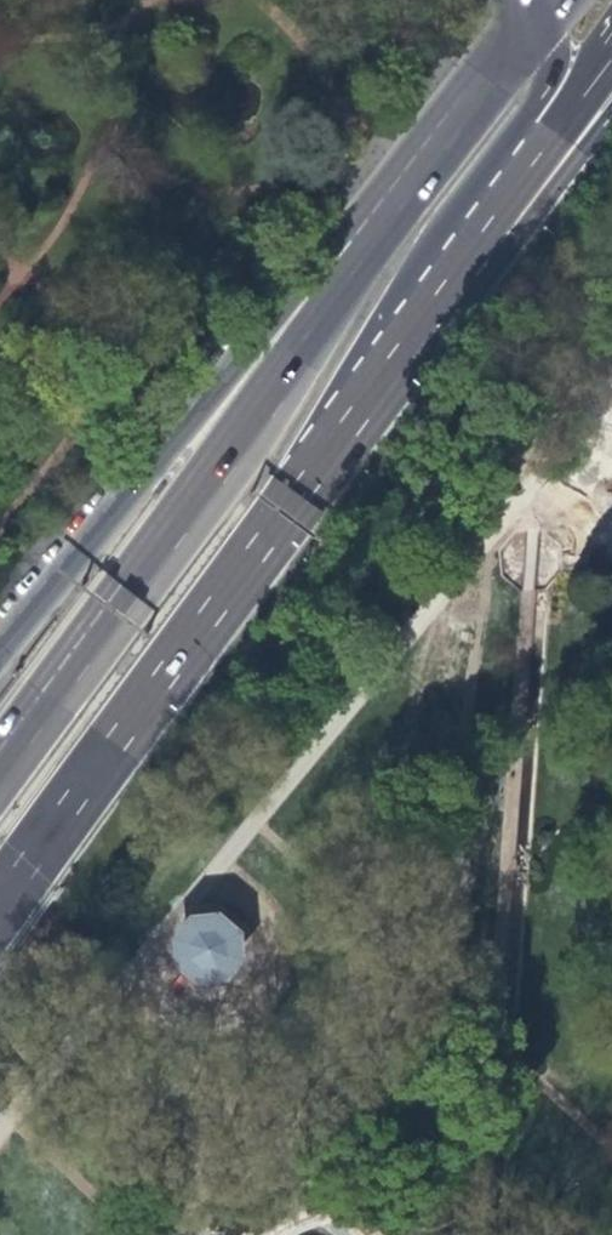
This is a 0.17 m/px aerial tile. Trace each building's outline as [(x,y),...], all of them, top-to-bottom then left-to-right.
[(218,929),(195,932),(179,951),(183,976),(204,991),(226,988),(240,971),(239,955),(238,945),(218,929)]
